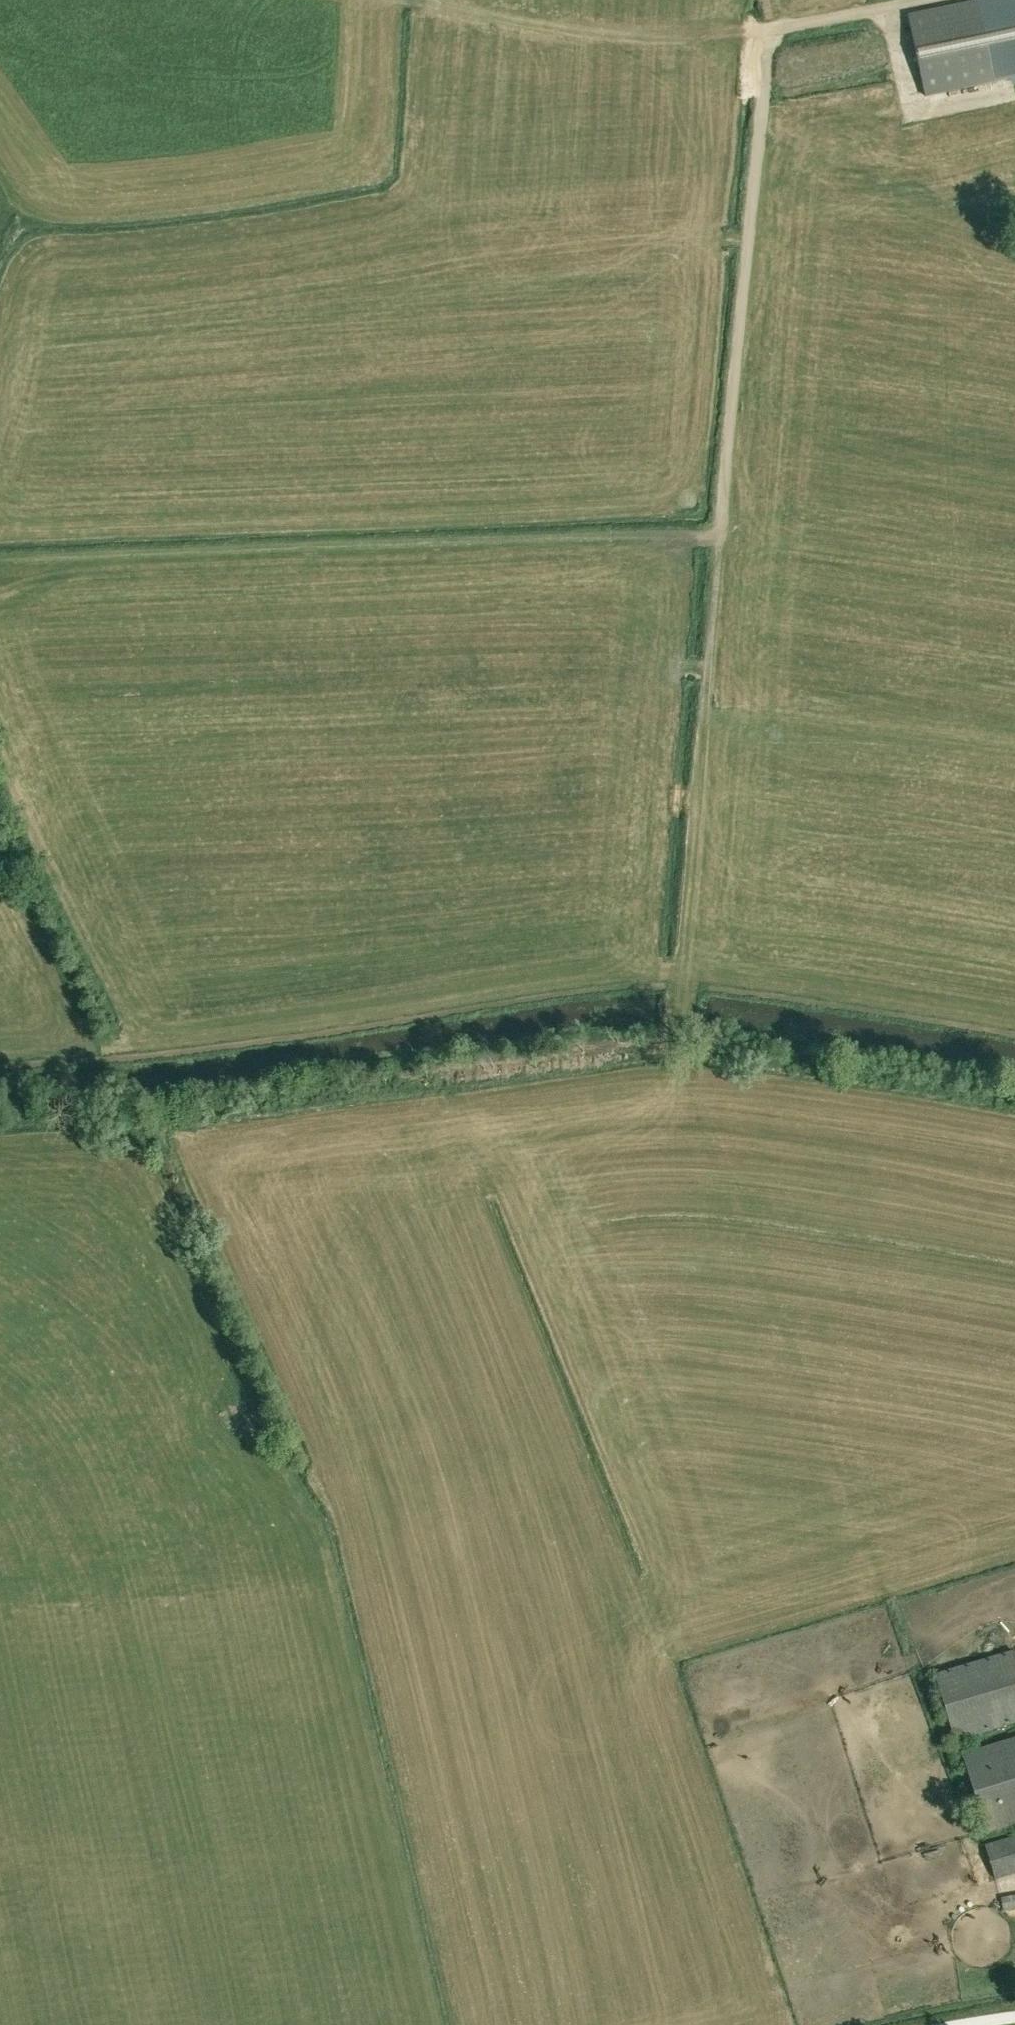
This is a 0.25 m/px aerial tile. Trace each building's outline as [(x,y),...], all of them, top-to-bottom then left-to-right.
[(1014,76),(1014,0),(981,0),(908,15),(925,95),(1014,76)] [(1014,1652),(936,1675),(983,1834),(1014,1825),(1014,1653),(1014,1652)] [(994,1880),(1014,1873),(1014,1837),(984,1846),(994,1880)]
